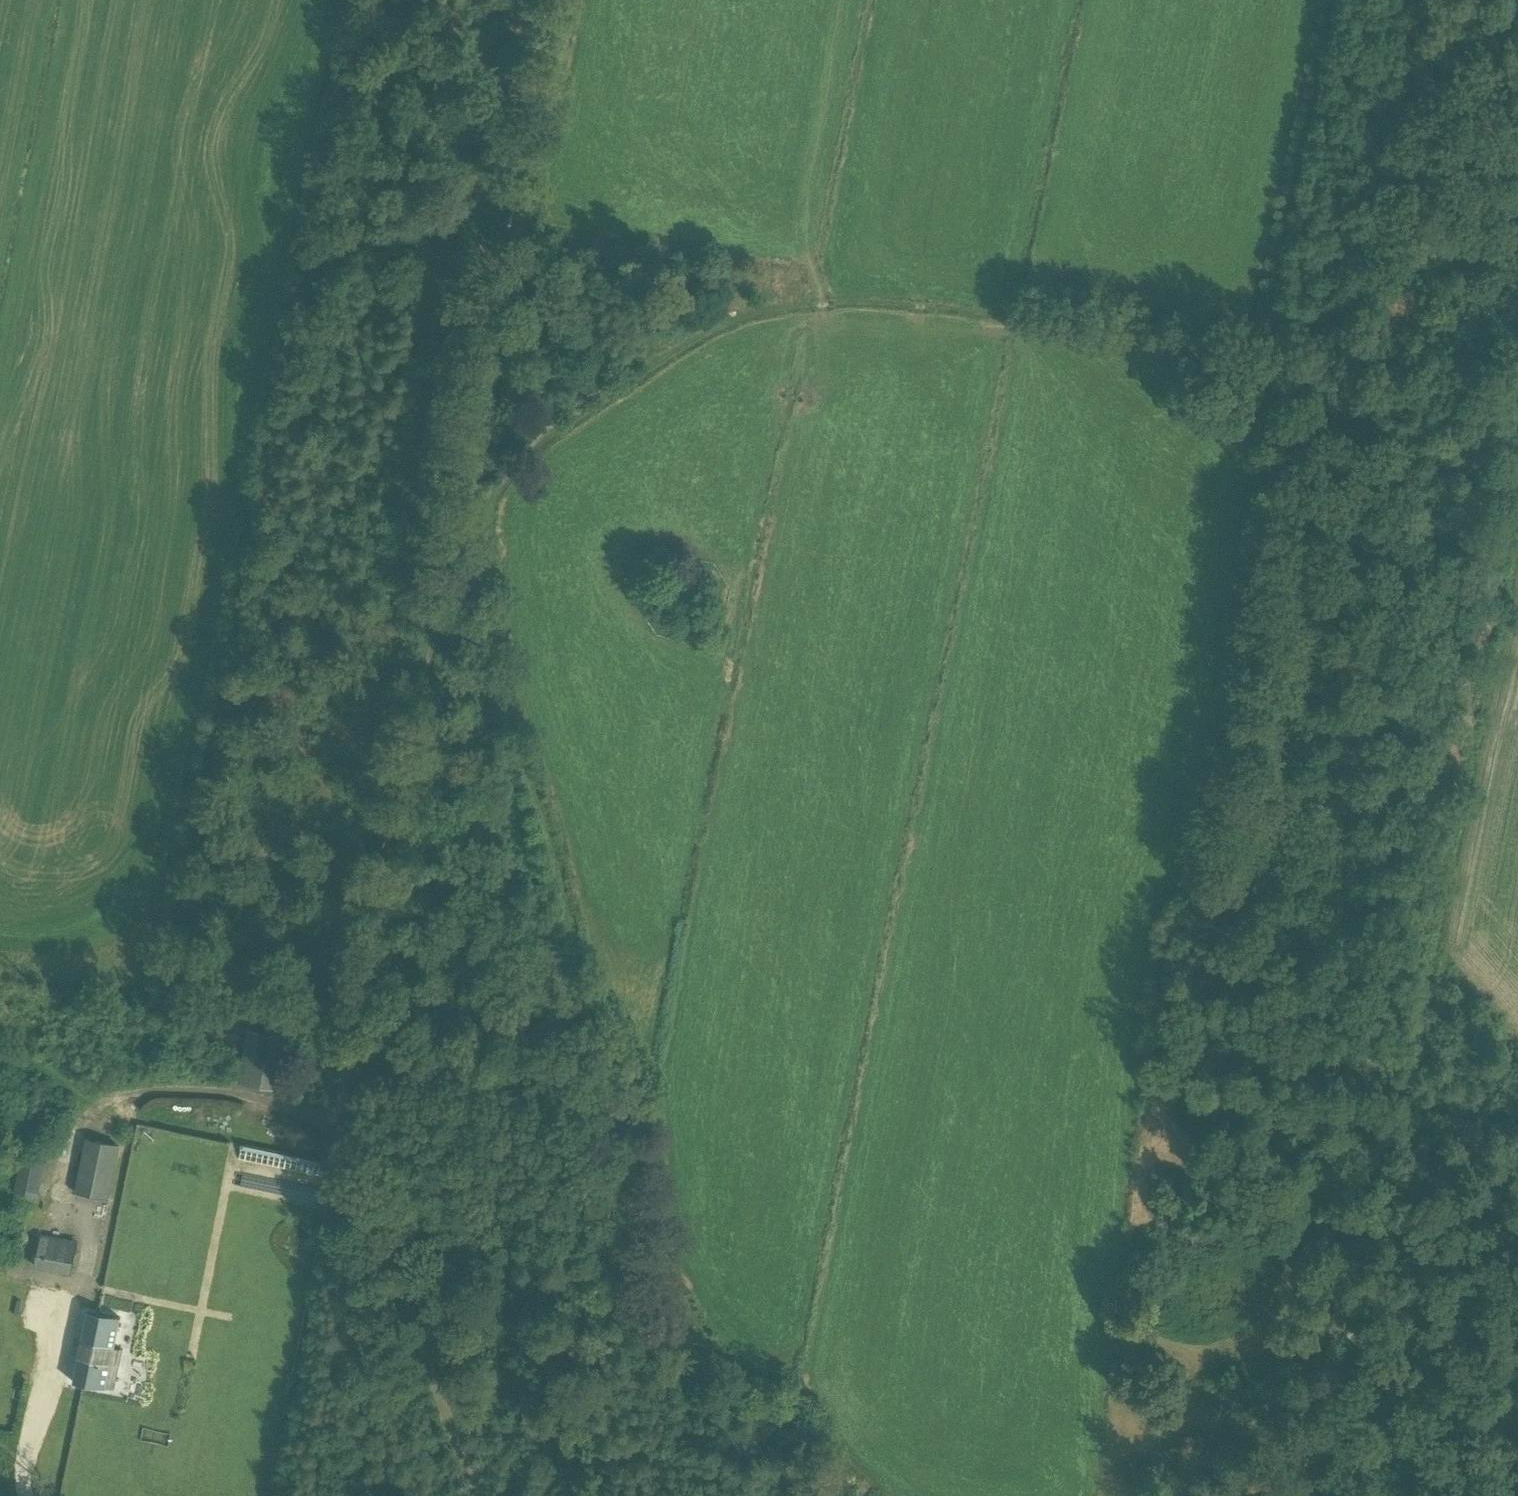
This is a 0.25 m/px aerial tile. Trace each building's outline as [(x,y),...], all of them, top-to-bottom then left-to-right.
[(245,1043),(237,1084),(274,1090),(282,1034),(247,1029),(245,1043)] [(85,1137),(74,1191),(108,1198),(119,1144),(85,1137)] [(77,1242),(39,1235),(34,1266),(71,1274),(77,1242)] [(87,1310),(81,1339),(73,1381),(84,1384),(114,1390),(122,1349),(114,1347),(121,1317),(99,1313),(87,1310)]
